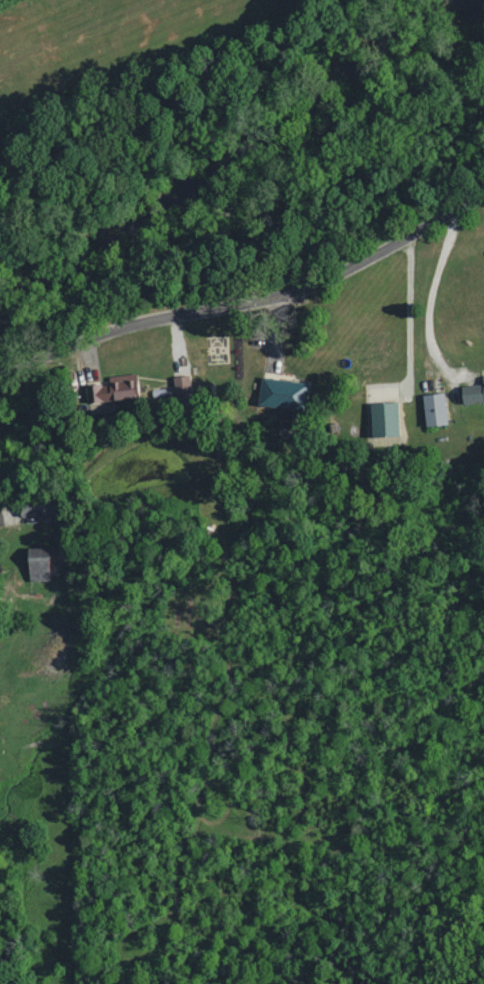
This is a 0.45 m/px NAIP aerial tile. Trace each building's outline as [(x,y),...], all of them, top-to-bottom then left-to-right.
[(136,397),(134,374),(108,375),(108,383),(84,384),(85,400),(136,397)] [(171,376),(174,399),(190,397),(188,374),(171,376)] [(480,384),(457,385),(458,402),(483,401),(483,374),(479,374),(480,384)] [(299,410),(304,382),(260,375),(256,403),(299,410)] [(423,425),(445,423),(442,392),(420,394),(423,425)] [(395,401),(368,402),(369,435),(397,434),(395,401)] [(18,515),(48,513),(47,495),(16,497),(18,515)] [(44,547),(25,548),(26,581),(46,580),(44,547)]
